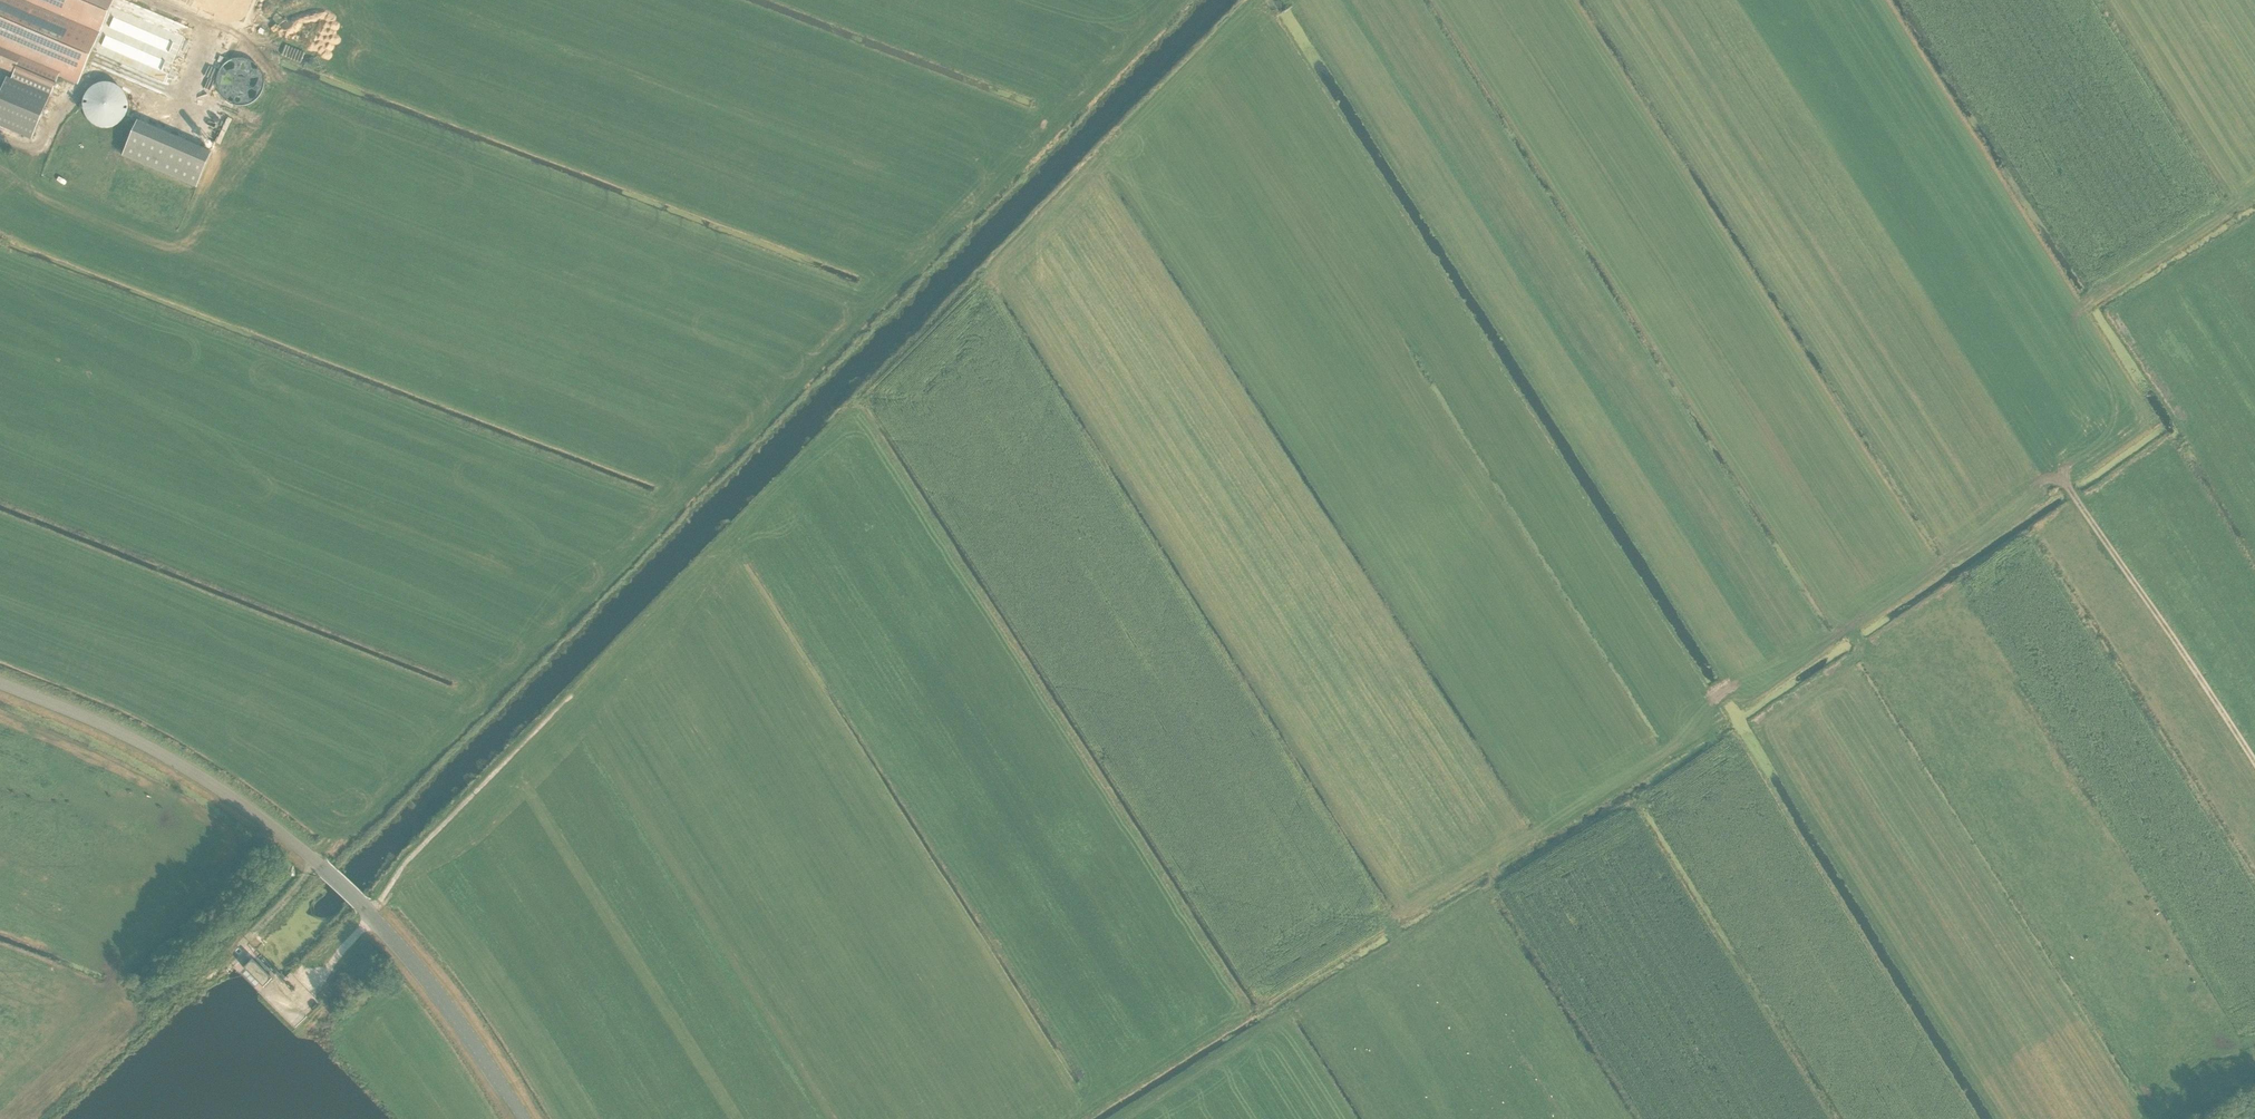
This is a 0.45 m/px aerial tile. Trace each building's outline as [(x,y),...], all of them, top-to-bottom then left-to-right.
[(59,77),(78,85),(114,0),(0,0),(0,68),(14,74),(12,79),(7,77),(0,93),(0,127),(5,129),(32,140),(59,77)] [(199,0),(173,0),(171,6),(195,13),(199,0)] [(219,2),(203,13),(207,19),(224,8),(219,2)] [(194,45),(197,35),(152,19),(144,39),(216,64),(220,54),(194,45)] [(120,68),(123,79),(129,77),(125,67),(120,68)] [(103,128),(105,128),(108,128),(110,127),(113,127),(116,125),(118,124),(121,122),(123,120),(125,117),(126,114),(127,111),(128,108),(128,105),(128,102),(127,100),(126,97),(125,95),(124,93),(122,91),(121,89),(118,87),(116,85),(113,84),(110,83),(107,83),(104,83),(101,83),(98,84),(95,85),(92,87),(90,89),(88,91),(87,93),(85,95),(84,97),(84,100),(83,102),(83,105),(83,108),(84,111),(85,114),(86,117),(88,120),(90,122),(92,124),(95,125),(98,127),(100,127),(103,128)] [(138,121),(122,157),(197,189),(212,152),(138,121)] [(202,135),(210,138),(213,129),(205,126),(202,135)] [(86,146),(97,148),(98,141),(87,139),(86,146)] [(264,988),(272,979),(252,960),(244,969),(264,988)] [(2195,1111),(2201,1105),(2194,1099),(2188,1105),(2195,1111)]
